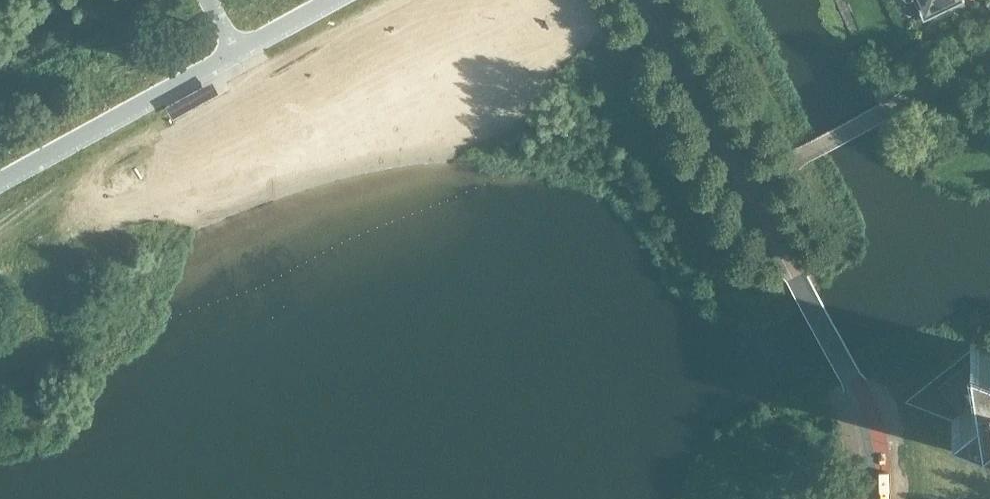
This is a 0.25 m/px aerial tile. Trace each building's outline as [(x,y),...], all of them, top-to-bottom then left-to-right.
[(923,19),(963,0),(914,0),(923,19)] [(970,344),(971,347),(905,400),(978,428),(989,433),(989,352),(970,344)]
